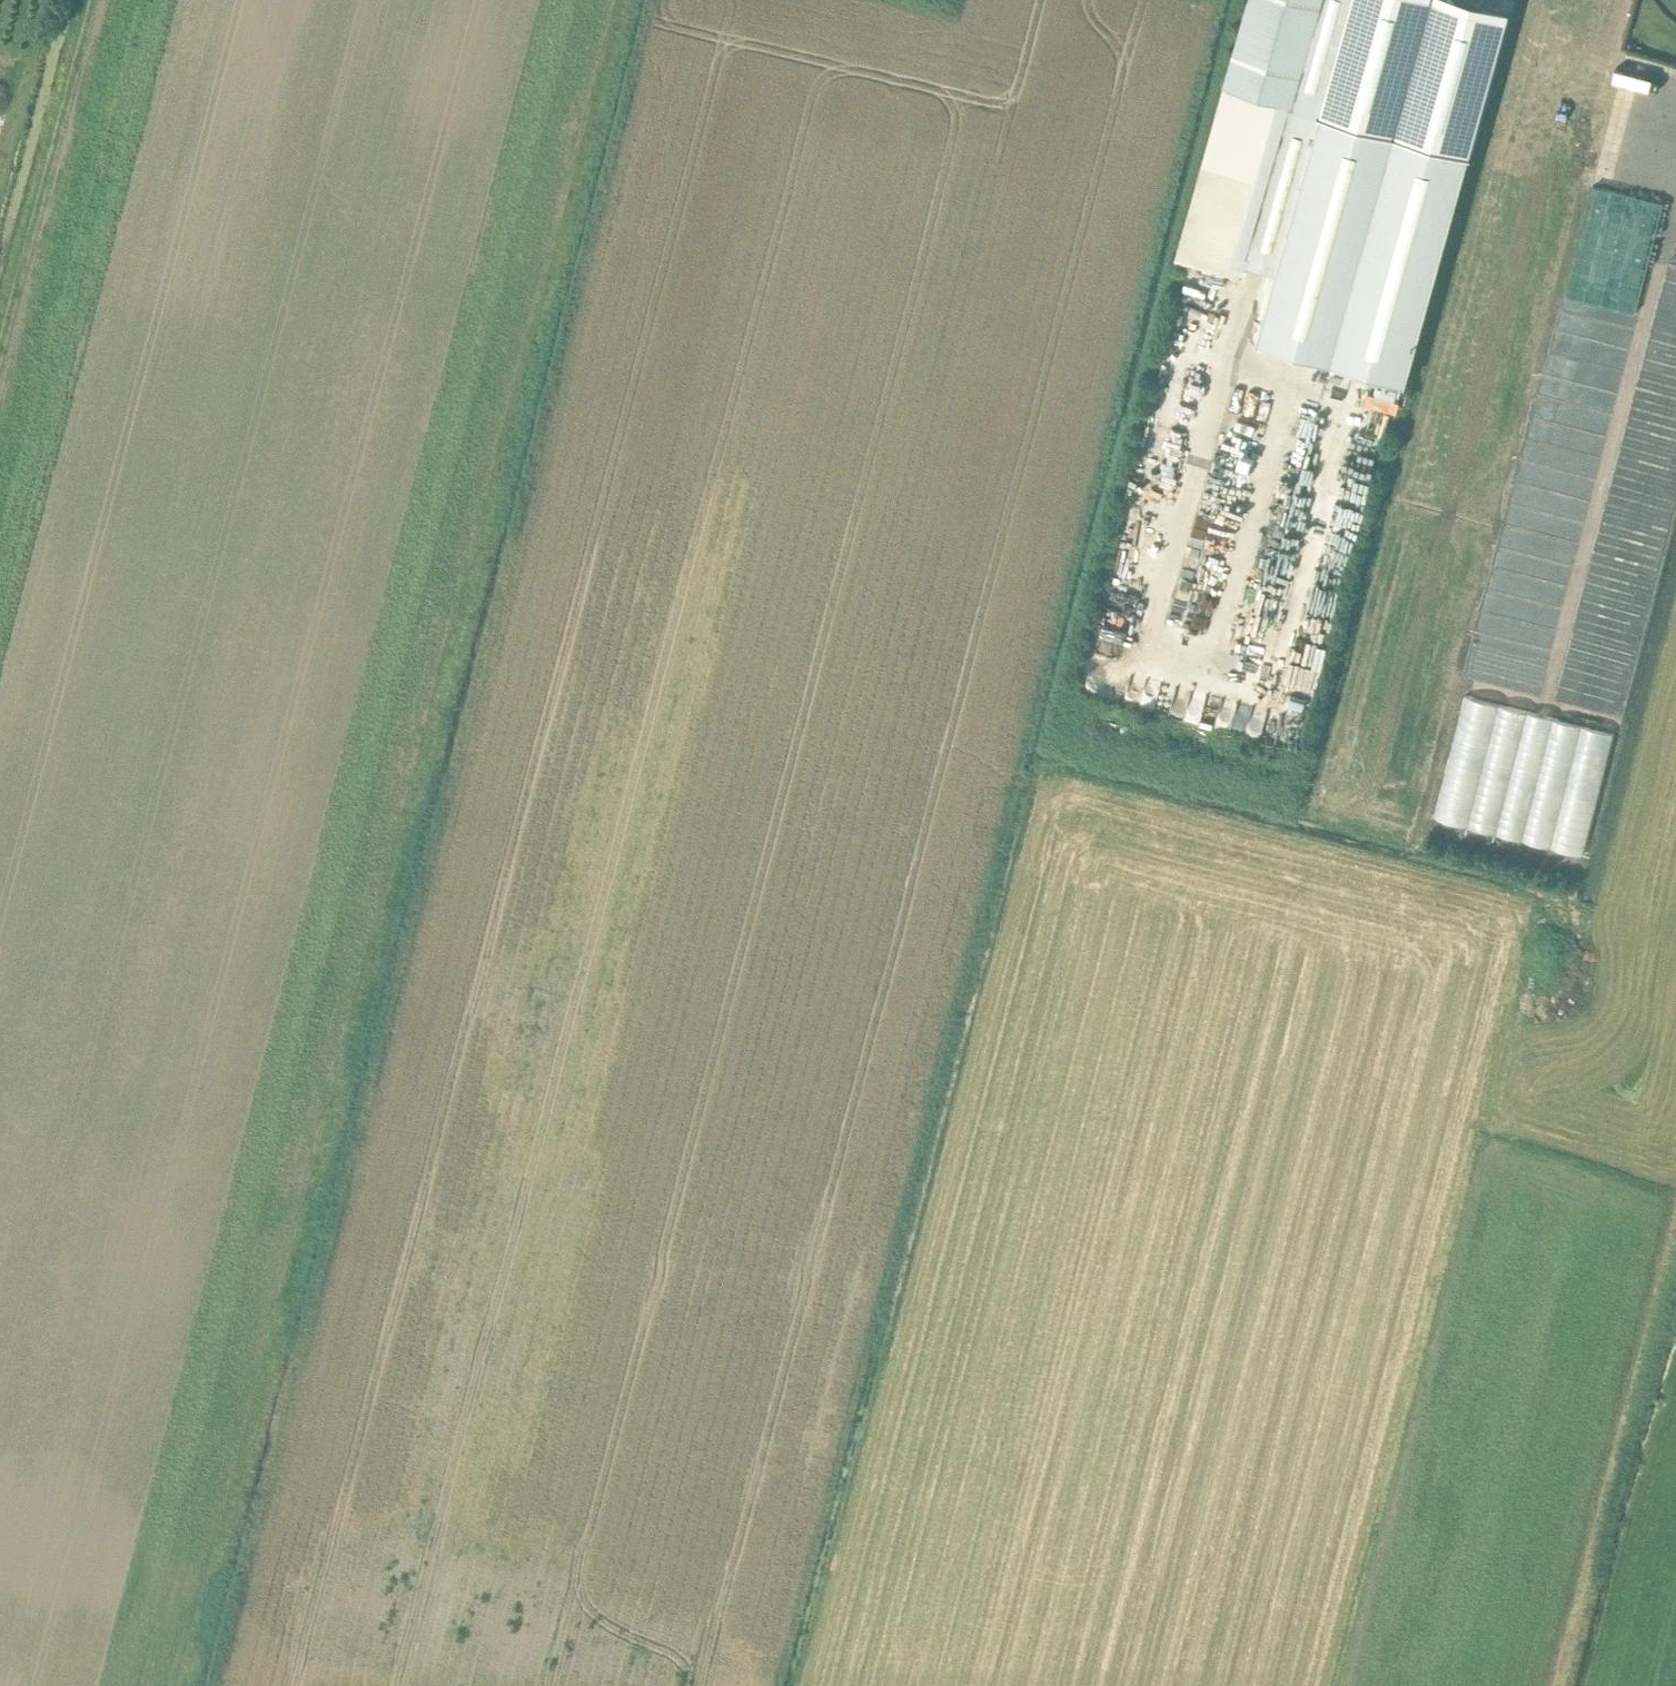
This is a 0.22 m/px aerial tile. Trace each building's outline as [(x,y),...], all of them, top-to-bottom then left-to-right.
[(1178,256),(1245,275),(1251,256),(1247,255),(1290,103),(1292,104),(1322,0),(1250,0),(1178,256)] [(1257,340),(1406,381),(1470,150),(1508,10),(1472,0),(1349,0),(1319,109),(1321,110),(1320,113),(1276,273),(1257,340)] [(1,93),(10,66),(0,63),(0,93),(1,93)] [(1663,200),(1595,182),(1567,294),(1637,312),(1663,200)] [(1540,625),(1556,610),(1555,608),(1572,594),(1628,328),(1631,328),(1617,312),(1615,324),(1602,321),(1593,330),(1582,318),(1577,317),(1558,295),(1489,619),(1491,621),(1493,611),(1498,607),(1508,609),(1523,596),(1519,614),(1535,617),(1533,623),(1540,625)] [(1383,380),(1373,422),(1396,428),(1406,386),(1383,380)] [(1614,730),(1465,695),(1436,818),(1586,853),(1614,730)]
